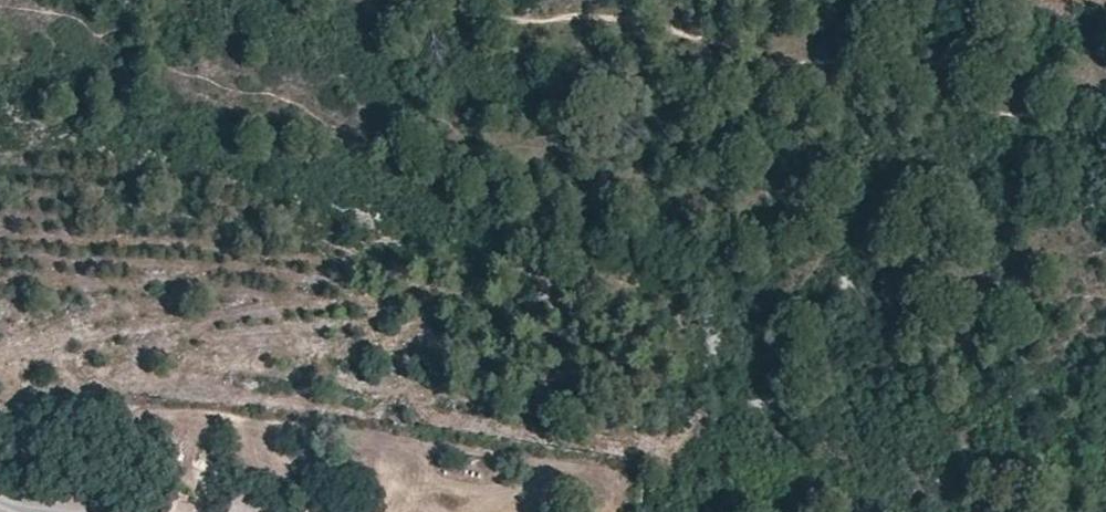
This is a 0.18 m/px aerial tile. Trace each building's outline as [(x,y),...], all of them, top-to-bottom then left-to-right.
[(229,511),(273,511),(235,496),(229,511)]
